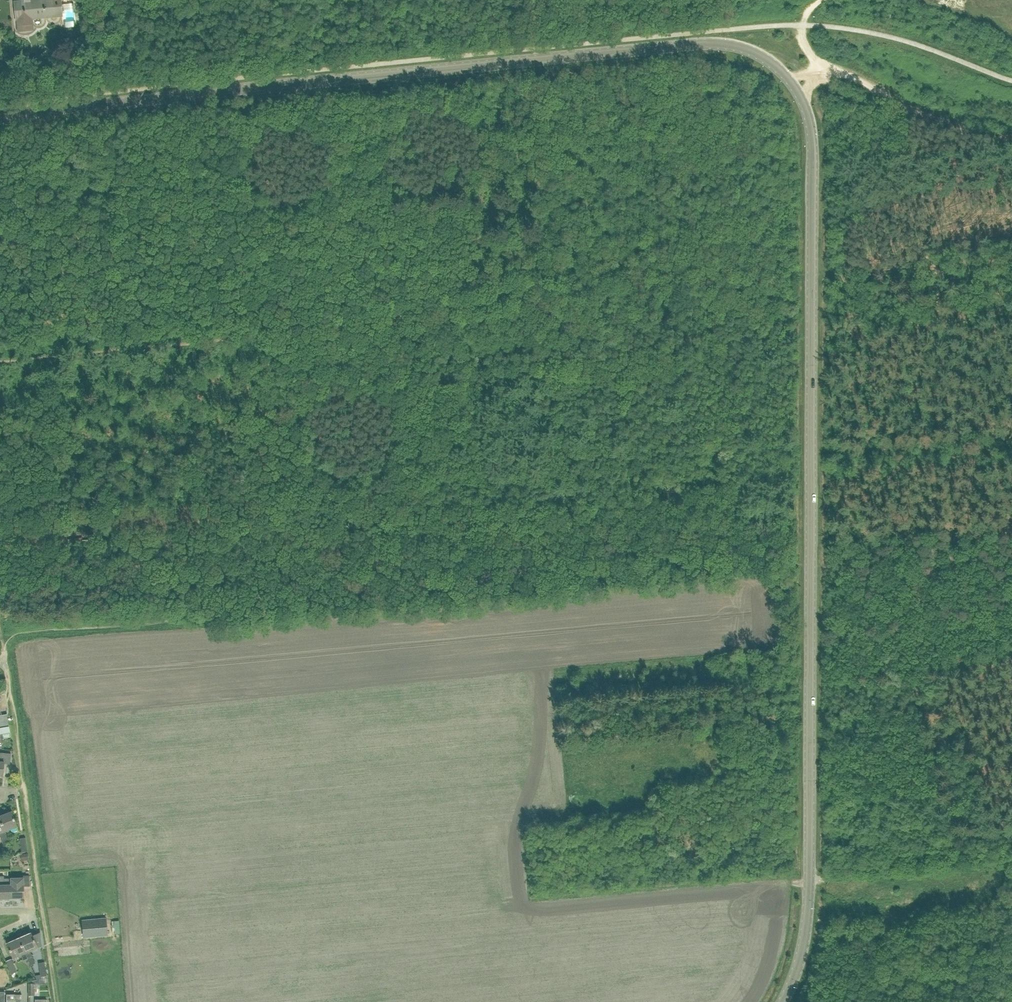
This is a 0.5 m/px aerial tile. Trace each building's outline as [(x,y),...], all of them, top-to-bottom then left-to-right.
[(14,2),(16,20),(17,20),(17,26),(32,24),(31,19),(62,16),(60,0),(36,0),(14,2)] [(8,725),(7,714),(0,715),(0,726),(8,725)] [(2,775),(3,763),(9,764),(10,753),(0,752),(0,775),(2,775)] [(0,815),(0,820),(4,831),(5,831),(17,826),(11,811),(0,815)] [(5,831),(4,831),(0,820),(0,836),(3,844),(8,841),(5,831)] [(22,852),(27,851),(25,838),(19,839),(22,852)] [(17,878),(10,878),(11,898),(23,898),(23,886),(30,886),(29,875),(17,876),(17,878)] [(4,878),(4,876),(0,876),(0,899),(11,898),(10,878),(4,878)] [(107,934),(106,918),(82,920),(83,937),(107,934)] [(30,951),(37,947),(42,945),(40,932),(32,936),(30,932),(18,938),(25,953),(27,958),(32,956),(30,951)] [(27,958),(25,953),(18,938),(6,943),(13,958),(21,955),(23,960),(27,958)] [(11,974),(17,972),(11,959),(6,961),(11,974)]
